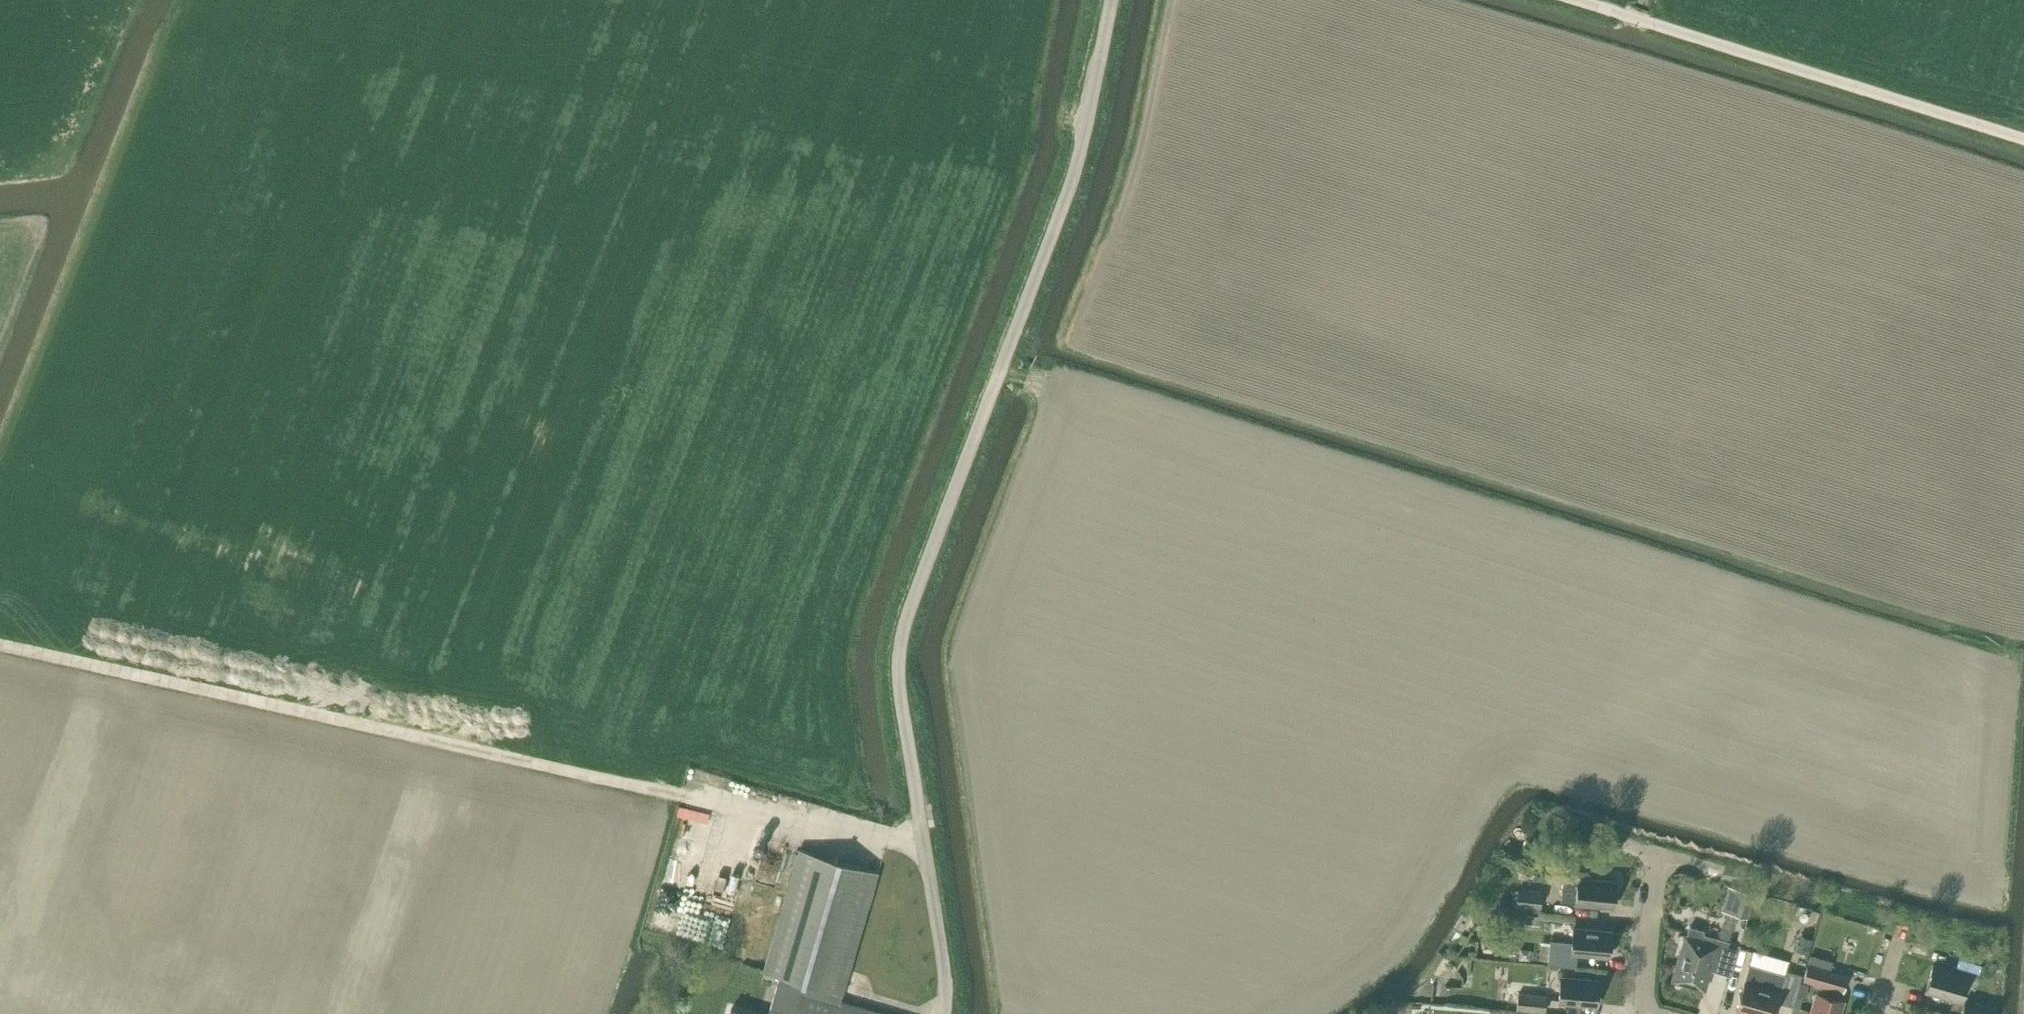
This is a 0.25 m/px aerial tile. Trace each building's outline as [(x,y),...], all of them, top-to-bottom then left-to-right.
[(840,1001),(878,873),(832,859),(799,850),(764,969),(780,974),(773,998),(768,1013),(885,1013),(840,1001)] [(1614,906),(1616,882),(1616,880),(1591,877),(1591,875),(1588,871),(1568,868),(1564,872),(1560,901),(1576,902),(1614,906)] [(1542,891),(1518,888),(1516,906),(1540,909),(1542,891)] [(1739,889),(1732,913),(1748,918),(1755,894),(1739,889)] [(1530,915),(1526,915),(1525,924),(1540,925),(1541,916),(1530,915)] [(1672,980),(1704,989),(1710,969),(1730,975),(1739,945),(1717,938),(1718,937),(1703,933),(1704,930),(1689,926),(1686,936),(1685,936),(1672,980)] [(1550,940),(1548,964),(1576,967),(1577,953),(1610,956),(1612,932),(1573,928),(1572,942),(1550,940)] [(1520,948),(1519,959),(1529,959),(1530,949),(1520,948)] [(1784,974),(1749,964),(1737,1007),(1759,1013),(1773,1013),(1777,1002),(1792,1006),(1801,975),(1785,970),(1784,974)] [(1810,1013),(1839,1013),(1843,1001),(1837,999),(1839,990),(1842,991),(1847,975),(1808,964),(1803,980),(1821,985),(1818,994),(1816,993),(1810,1013)] [(1926,990),(1961,1000),(1968,975),(1932,965),(1926,990)] [(1560,977),(1558,1001),(1597,1005),(1599,981),(1560,977)] [(1546,995),(1518,992),(1516,1010),(1544,1013),(1546,995)] [(1965,998),(1961,1013),(1995,1013),(1997,1008),(1965,998)] [(735,1010),(736,1006),(724,1003),(721,1012),(726,1013),(749,1013),(735,1010)]
